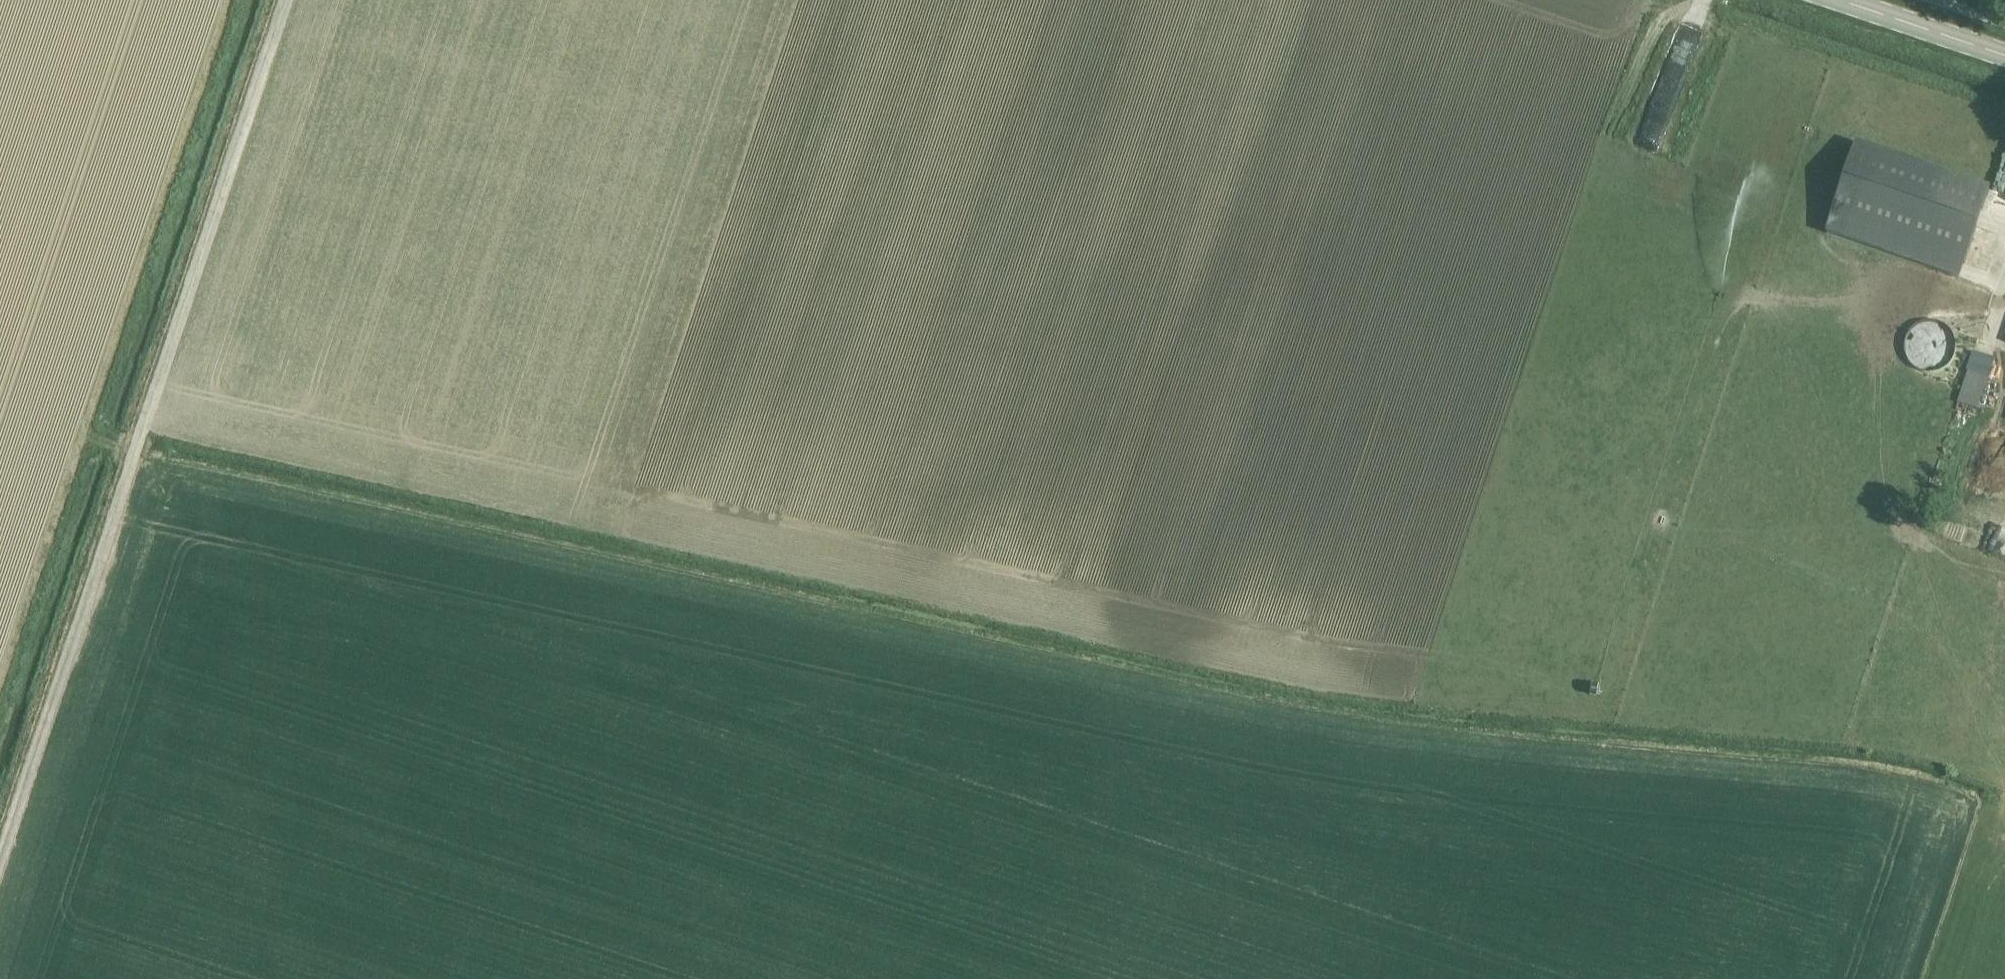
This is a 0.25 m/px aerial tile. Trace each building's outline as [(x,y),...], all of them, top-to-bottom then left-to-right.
[(1856,144),(1826,233),(1959,278),(1989,189),(1856,144)] [(1973,352),(1956,405),(1976,411),(1993,359),(1973,352)]
